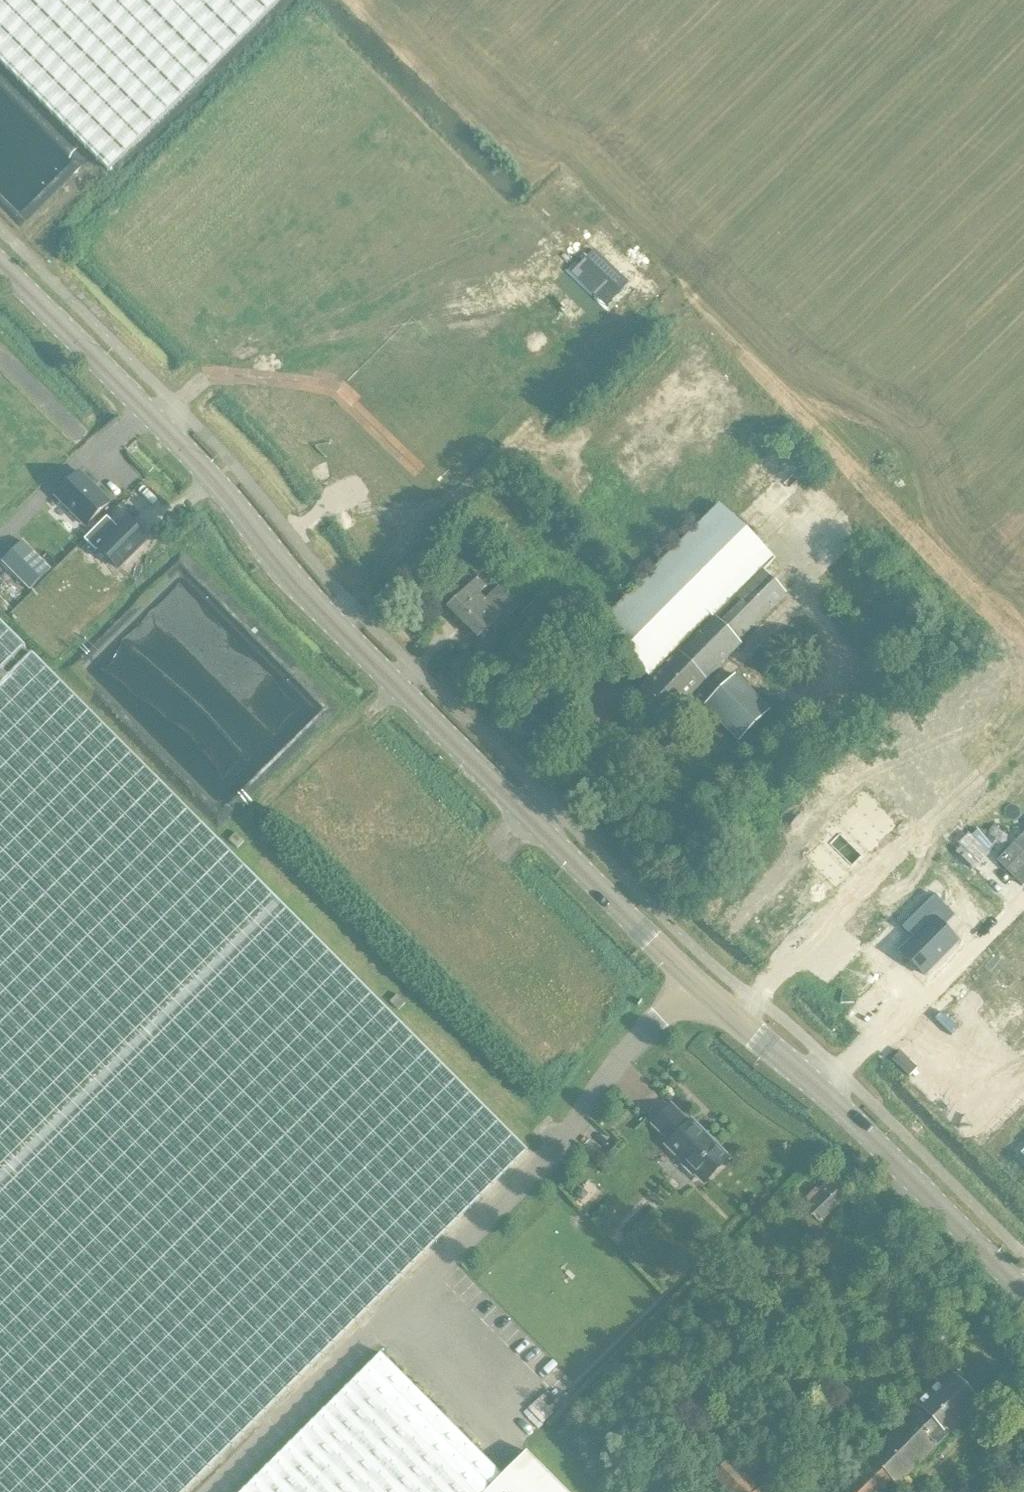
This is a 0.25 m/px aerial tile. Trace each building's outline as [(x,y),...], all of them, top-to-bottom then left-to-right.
[(109,171),(280,0),(0,0),(0,61),(109,171)] [(595,251),(586,260),(620,292),(628,283),(595,251)] [(79,472),(56,496),(86,526),(110,503),(79,472)] [(107,517),(84,540),(96,552),(98,549),(118,569),(147,540),(127,520),(118,528),(107,517)] [(0,554),(0,569),(20,590),(41,570),(13,542),(0,554)] [(550,569),(520,599),(556,636),(567,625),(578,637),(573,643),(590,660),(630,618),(614,602),(597,618),(585,606),(588,603),(567,582),(565,583),(550,569)] [(709,620),(635,695),(638,698),(662,722),(690,694),(739,644),(738,643),(737,642),(784,594),(776,586),(762,571),(761,572),(718,616),(714,621),(711,618),(710,619),(709,620)] [(13,666),(29,650),(0,621),(0,679),(5,674),(2,670),(10,662),(13,666)] [(527,1151),(29,650),(13,666),(17,670),(9,678),(5,674),(0,679),(0,1491),(185,1491),(527,1151)] [(833,834),(809,858),(813,861),(812,862),(832,882),(832,881),(836,884),(885,835),(856,805),(830,830),(833,834)] [(228,840),(237,849),(244,842),(236,833),(228,840)] [(913,939),(900,952),(924,976),(958,942),(943,927),(954,916),(934,896),(901,928),(913,939)] [(1003,1038),(1023,1016),(1023,956),(1006,974),(1017,983),(1009,991),(1005,987),(991,1002),(996,1006),(983,1020),(994,1030),(992,1031),(996,1034),(997,1033),(1003,1038)] [(390,1002),(399,1011),(406,1004),(397,995),(390,1002)] [(683,1167),(692,1176),(695,1173),(705,1182),(727,1160),(691,1123),(689,1124),(672,1106),(653,1125),(670,1143),(668,1145),(686,1164),(683,1167)] [(809,1215),(799,1225),(809,1236),(820,1225),(845,1199),(830,1184),(821,1193),(816,1187),(805,1199),(810,1204),(804,1210),(809,1215)] [(358,1377),(473,1491),(486,1491),(502,1476),(381,1354),(358,1377)] [(868,1458),(871,1460),(839,1491),(885,1491),(894,1484),(897,1487),(979,1403),(949,1373),(917,1405),(919,1407),(868,1458)] [(358,1377),(243,1491),(473,1491),(358,1377)] [(486,1491),(566,1491),(526,1452),(511,1467),(508,1467),(505,1471),(505,1473),(502,1476),(486,1491)] [(712,1478),(726,1491),(762,1491),(729,1461),(712,1478)]
